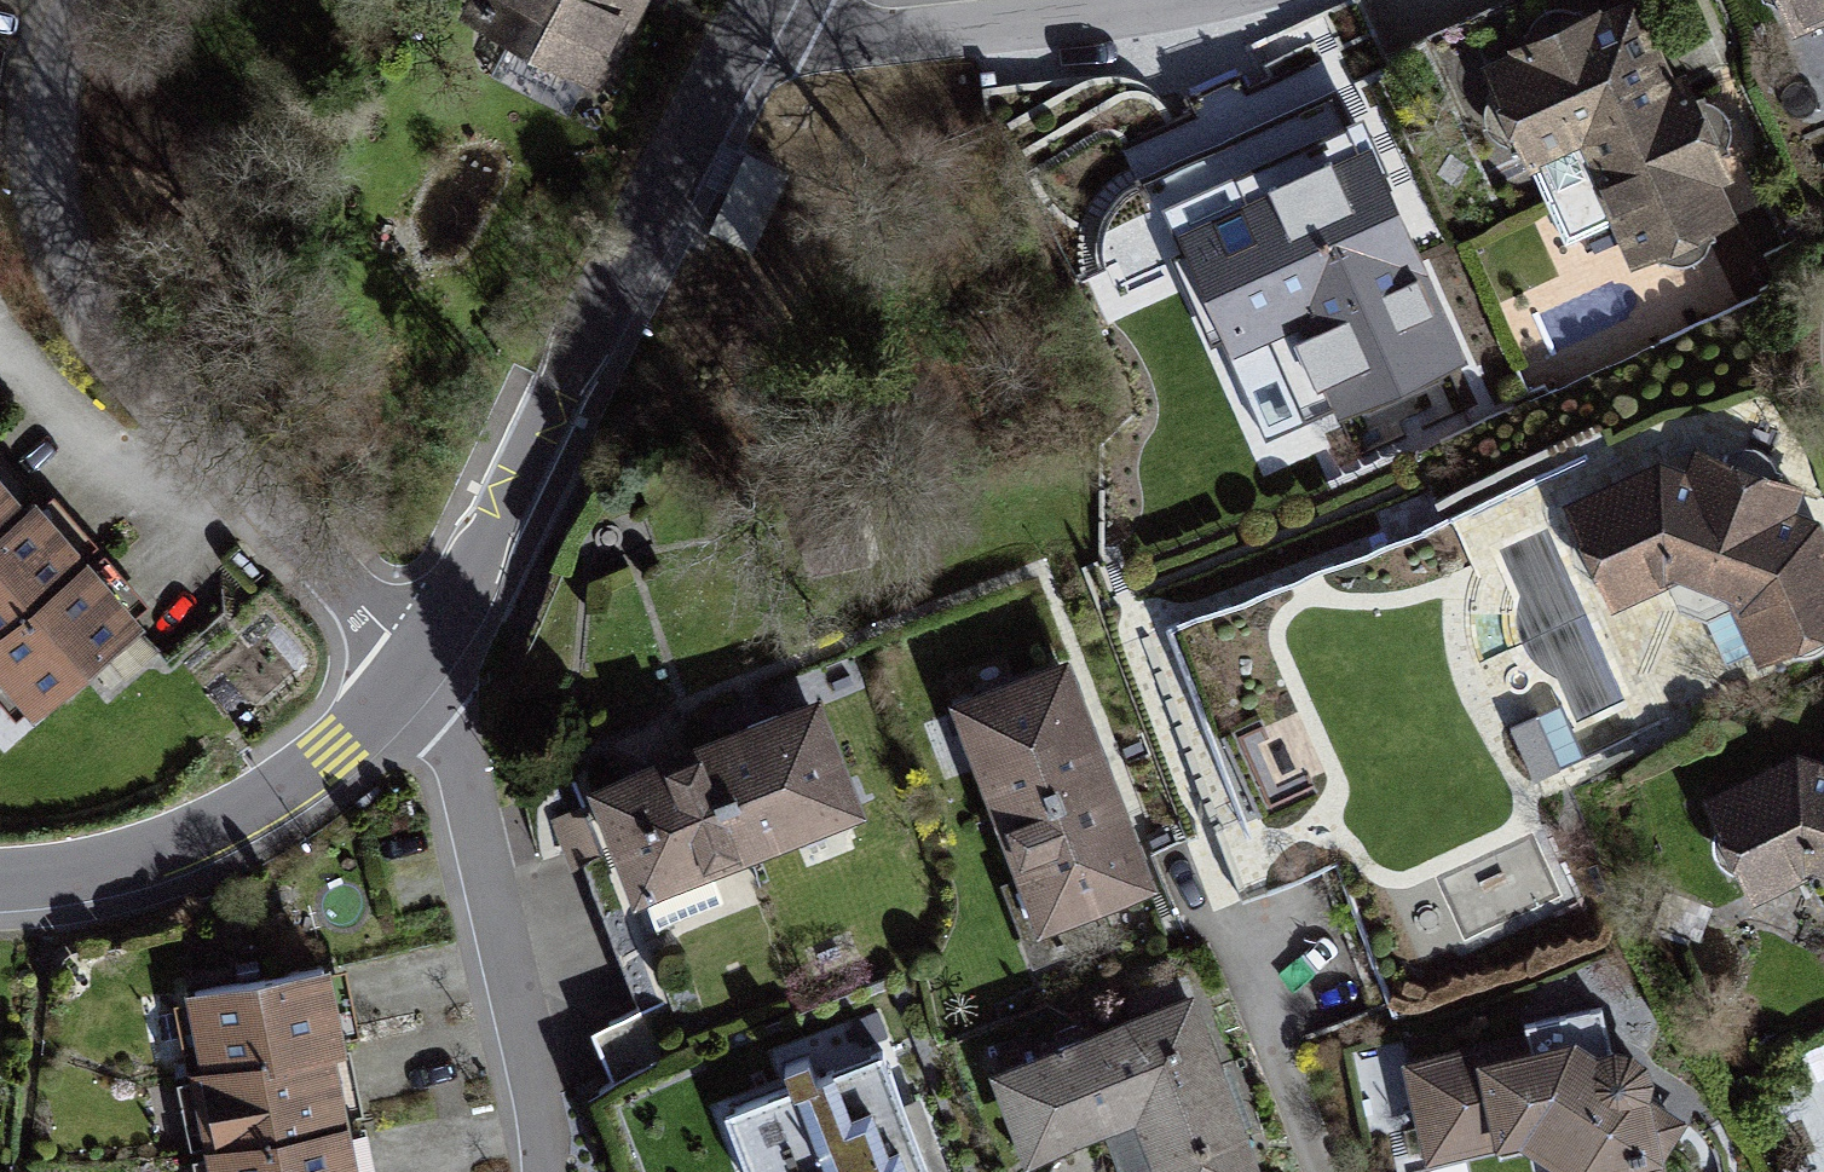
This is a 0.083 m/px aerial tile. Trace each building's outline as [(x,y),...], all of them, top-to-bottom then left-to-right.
[(474,7),(618,81),(660,0),(477,0),(474,7)] [(1823,28),(1823,0),(1799,0),(1813,33),(1823,28)] [(1498,61),(1555,197),(1610,175),(1591,130),(1636,111),(1626,86),(1667,69),(1639,2),(1498,61)] [(1678,95),(1667,69),(1626,86),(1636,111),(1591,130),(1610,175),(1555,197),(1573,240),(1627,218),(1647,265),(1738,227),(1722,189),(1740,181),(1700,85),(1678,95)] [(1324,71),(1125,151),(1249,456),(1448,375),(1324,71)] [(1571,498),(1615,608),(1682,579),(1730,601),(1760,670),(1823,641),(1823,545),(1798,483),(1704,445),(1571,498)] [(37,496),(0,453),(0,527),(37,496)] [(0,527),(0,636),(98,553),(44,490),(37,496),(0,527)] [(1556,775),(1636,745),(1540,490),(1170,628),(1271,896),(1341,870),(1400,1025),(1619,943),(1556,775)] [(0,636),(0,678),(31,714),(150,614),(98,553),(0,636)] [(1118,770),(1074,651),(956,695),(1000,814),(1118,770)] [(838,691),(723,732),(768,855),(882,814),(838,691)] [(723,732),(609,773),(653,896),(768,855),(723,732)] [(1709,787),(1753,905),(1820,876),(1823,878),(1823,740),(1709,787)] [(1162,890),(1118,770),(1000,814),(1044,933),(1162,890)] [(346,957),(205,987),(221,1062),(350,1034),(362,1031),(346,957)] [(996,1063),(1033,1160),(1114,1129),(1130,1171),(1268,1171),(1197,987),(996,1063)] [(1405,1055),(1426,1161),(1520,1144),(1559,1167),(1560,1171),(1671,1171),(1655,1073),(1580,1020),(1405,1055)] [(367,1113),(350,1034),(221,1062),(211,1064),(228,1143),(367,1113)] [(888,1046),(729,1104),(754,1171),(935,1171),(888,1046)] [(234,1171),(380,1171),(367,1113),(228,1143),(234,1171)]
